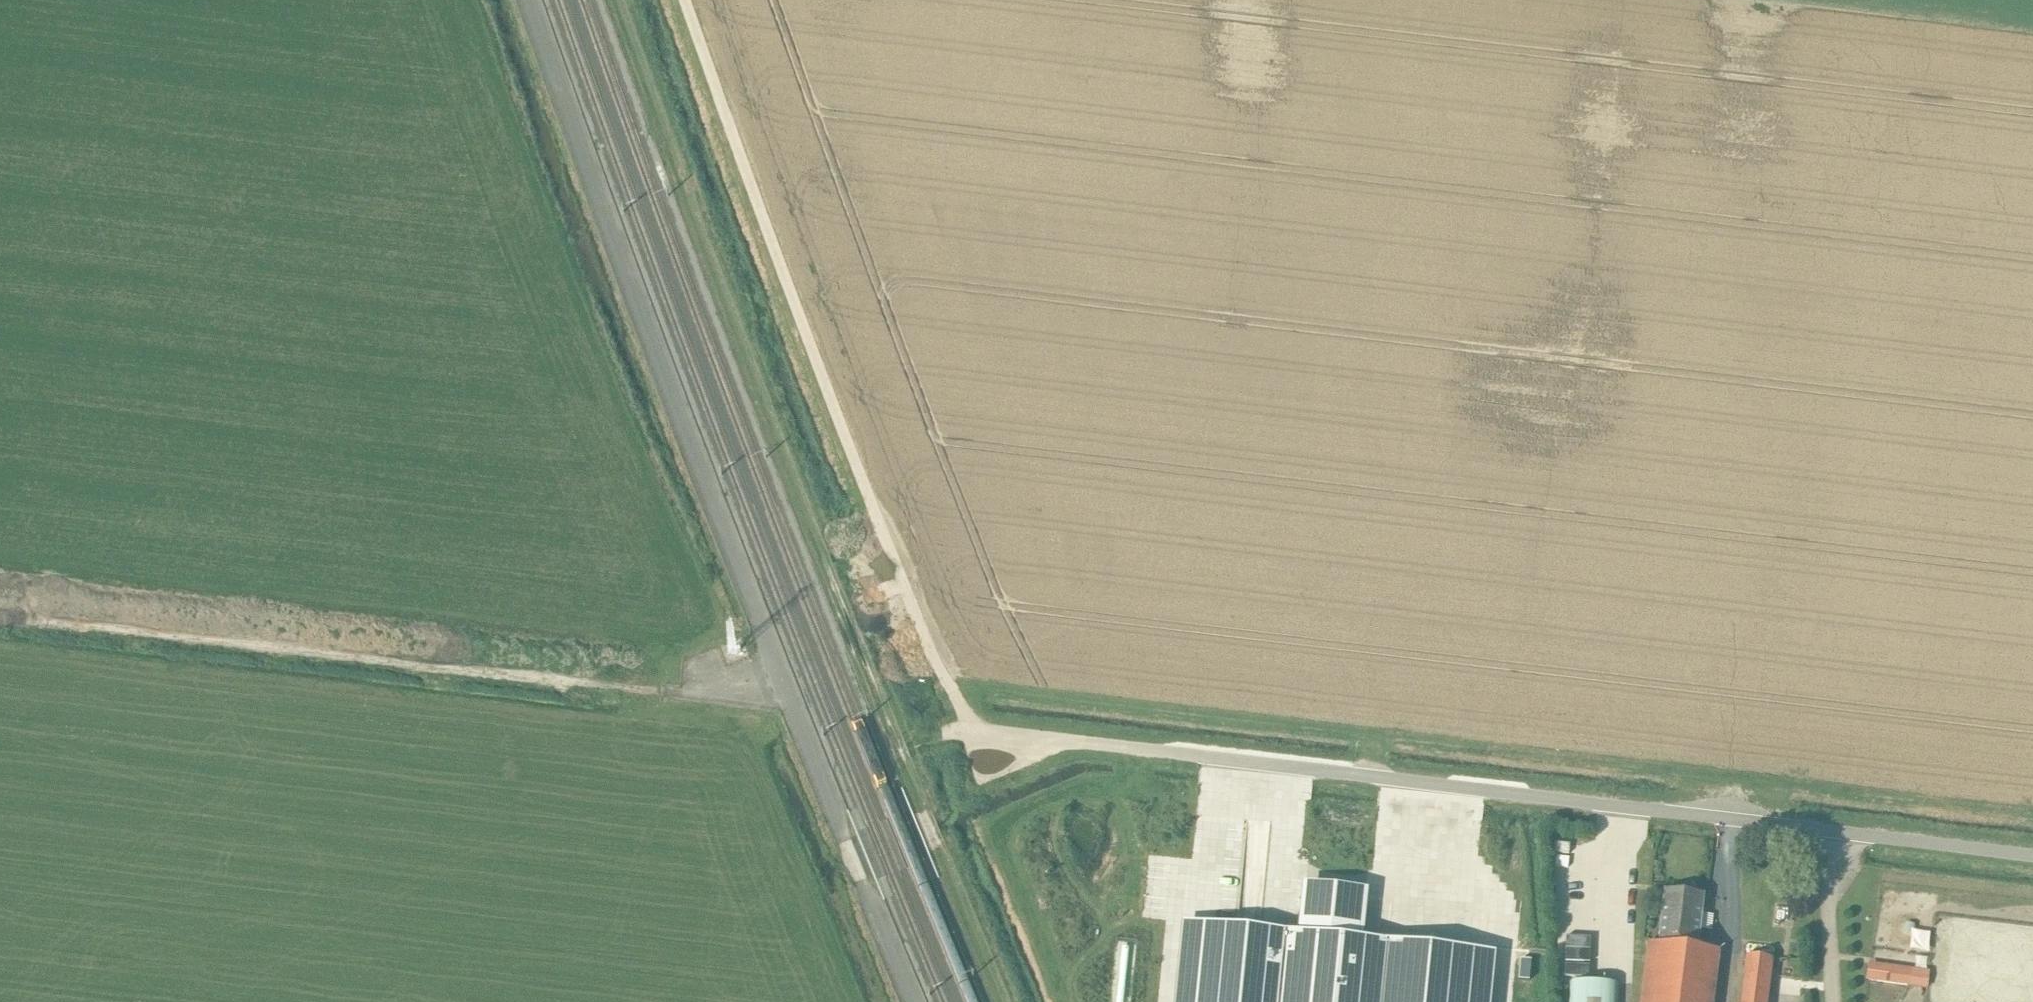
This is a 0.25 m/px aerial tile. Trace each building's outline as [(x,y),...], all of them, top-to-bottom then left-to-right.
[(1178,980),(1200,982),(1198,1001),(1471,1001),(1476,951),(1362,940),(1367,890),(1304,884),(1299,933),(1206,924),(1204,940),(1182,937),(1178,980)] [(1704,895),(1664,890),(1658,943),(1649,942),(1641,1001),(1713,1001),(1719,951),(1698,948),(1704,895)] [(1566,934),(1565,947),(1590,948),(1590,935),(1566,934)] [(1565,948),(1565,961),(1590,962),(1590,949),(1565,948)] [(1773,959),(1760,957),(1747,955),(1741,1001),(1767,1001),(1773,959)] [(1909,986),(1911,969),(1869,963),(1867,981),(1909,986)] [(1565,964),(1564,976),(1589,977),(1590,964),(1565,964)] [(1570,1001),(1618,1001),(1619,982),(1594,981),(1571,980),(1570,1001)]
